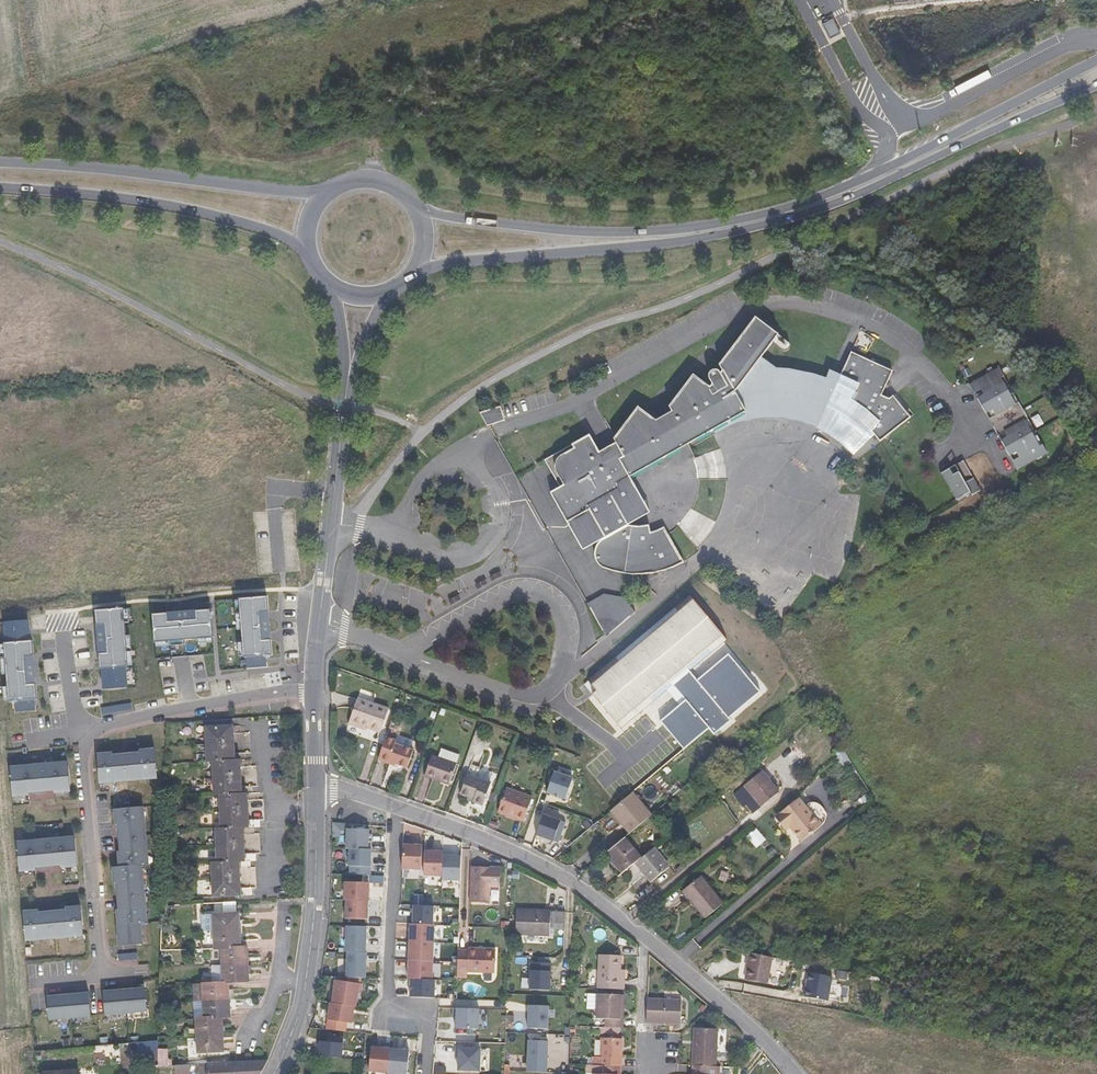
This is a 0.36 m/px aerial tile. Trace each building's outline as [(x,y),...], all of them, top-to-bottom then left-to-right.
[(871,430),(874,434),(880,441),(910,416),(893,395),(889,398),(884,396),(882,395),(884,390),(893,370),(851,352),(840,377),(836,385),(825,381),(824,380),(822,379),(818,378),(816,377),(811,376),(808,375),(803,374),(798,373),(794,372),(791,372),(788,372),(784,371),(779,371),(776,370),(773,368),(760,358),(778,335),(755,317),(719,364),(721,368),(722,370),(718,376),(714,369),(713,368),(712,368),(711,368),(710,368),(709,368),(708,369),(708,370),(708,371),(708,372),(708,373),(709,374),(713,381),(709,386),(693,374),(669,406),(672,411),(656,421),(638,406),(614,438),(616,442),(608,447),(599,452),(590,435),(545,460),(560,487),(550,493),(567,522),(589,510),(605,537),(599,541),(596,546),(595,551),(595,555),(596,559),(599,564),(602,566),(607,569),(614,571),(619,572),(630,574),(638,574),(643,574),(653,573),(660,571),(669,569),(676,566),(684,562),(668,533),(664,527),(651,532),(649,524),(628,525),(628,524),(636,495),(636,491),(635,487),(634,484),(630,476),(713,428),(748,408),(764,387),(768,389),(772,391),(776,393),(778,394),(781,394),(786,395),(789,396),(793,396),(797,396),(800,395),(803,394),(806,394),(809,393),(811,392),(821,417),(818,424),(820,425),(822,426),(826,428),(828,429),(832,431),(835,434),(838,436),(840,438),(843,440),(846,442),(849,445),(851,447),(853,449),(871,430)] [(1027,417),(1018,402),(1015,404),(1001,378),(1004,376),(998,366),(969,383),(974,392),(977,391),(980,389),(983,394),(980,396),(977,397),(986,413),(989,411),(992,409),(995,415),(992,416),(989,418),(998,435),(1001,433),(1004,431),(1007,437),(1004,438),(1001,440),(1010,455),(1012,454),(1016,452),(1018,457),(1015,459),(1012,460),(1018,469),(1047,453),(1042,444),(1039,445),(1024,419),(1027,417)] [(836,385),(840,377),(834,374),(829,372),(825,381),(836,385)] [(1015,404),(1018,402),(1004,376),(1001,378),(1015,404)] [(853,454),(874,434),(871,430),(853,449),(851,447),(849,445),(846,442),(843,440),(840,438),(838,436),(835,434),(832,431),(828,429),(826,428),(822,426),(820,425),(818,424),(821,417),(811,392),(809,393),(806,394),(803,394),(800,395),(797,396),(793,396),(789,396),(786,395),(781,394),(778,394),(776,393),(772,391),(768,389),(764,387),(748,408),(713,428),(716,433),(719,431),(724,429),(727,427),(732,425),(737,424),(743,422),(751,420),(757,419),(764,418),(772,418),(779,418),(785,419),(792,420),(799,421),(804,423),(809,424),(814,426),(821,430),(827,433),(831,435),(836,439),(841,443),(844,445),(847,448),(850,452),(853,454)] [(505,420),(501,406),(483,411),(487,426),(505,420)] [(1042,444),(1027,417),(1024,419),(1039,445),(1042,444)] [(969,492),(971,495),(981,490),(964,460),(955,465),(957,468),(958,471),(953,474),(951,470),(950,468),(941,473),(956,500),(969,492)] [(650,513),(634,484),(635,487),(636,491),(636,495),(628,524),(628,525),(650,513)] [(958,503),(971,495),(969,492),(956,500),(958,503)] [(583,550),(605,537),(589,510),(567,522),(583,550)] [(604,594),(587,603),(606,636),(636,620),(623,597),(604,594)] [(727,639),(690,595),(588,680),(597,691),(593,694),(621,728),(671,686),(691,669),(727,639)] [(240,600),(244,659),(247,658),(267,657),(273,656),(272,641),(263,642),(262,636),(261,616),(261,614),(269,613),(268,598),(240,600)] [(102,669),(126,668),(129,668),(124,609),(96,611),(97,626),(105,626),(108,654),(99,654),(100,670),(102,669)] [(153,615),(155,643),(214,639),(212,611),(196,612),(197,620),(169,623),(168,614),(153,615)] [(196,612),(168,614),(169,623),(197,620),(196,612)] [(262,636),(263,642),(272,641),(269,613),(261,614),(261,616),(262,636)] [(5,622),(7,643),(30,641),(29,631),(29,620),(5,622)] [(97,626),(99,654),(108,654),(105,626),(97,626)] [(14,701),(35,700),(37,700),(36,684),(28,685),(25,657),(34,656),(33,641),(30,641),(7,643),(4,643),(9,702),(14,701)] [(761,691),(729,652),(697,677),(691,669),(671,686),(683,701),(659,720),(682,748),(708,728),(713,733),(730,720),(729,717),(761,691)] [(28,685),(36,684),(34,656),(25,657),(28,685)] [(267,657),(247,658),(248,670),(268,668),(267,659),(267,657)] [(102,669),(104,690),(127,689),(126,668),(102,669)] [(349,724),(360,728),(361,725),(368,728),(381,732),(389,709),(358,698),(349,724)] [(755,699),(750,703),(754,708),(760,704),(755,699)] [(35,700),(14,701),(15,712),(35,711),(35,703),(35,700)] [(131,704),(101,708),(102,715),(132,710),(131,704)] [(232,725),(232,719),(205,720),(207,744),(233,743),(233,725),(232,725)] [(398,741),(386,737),(379,758),(408,768),(414,751),(396,745),(398,741)] [(234,760),(233,743),(207,744),(207,761),(213,761),(234,760)] [(97,755),(100,782),(114,781),(114,783),(143,780),(143,778),(157,777),(155,750),(139,752),(140,755),(140,760),(113,763),(113,758),(112,754),(97,755)] [(441,751),(438,758),(457,764),(459,757),(441,751)] [(457,764),(438,758),(432,756),(425,776),(442,782),(443,778),(451,781),(457,764)] [(214,778),(241,777),(240,760),(234,760),(213,761),(214,778)] [(70,791),(68,764),(54,766),(53,764),(24,766),(25,768),(10,770),(12,796),(28,795),(28,791),(27,786),(54,784),(55,789),(55,792),(70,791)] [(570,778),(552,771),(544,792),(562,799),(570,778)] [(761,771),(744,785),(761,807),(779,793),(761,771)] [(474,799),(473,802),(483,805),(491,783),(467,775),(460,795),(469,797),(474,799)] [(241,794),(241,777),(214,778),(214,795),(220,795),(241,794)] [(506,788),(498,812),(524,821),(532,797),(506,788)] [(651,815),(631,792),(611,809),(623,824),(622,825),(629,833),(651,815)] [(241,794),(220,795),(221,812),(248,810),(247,793),(241,794)] [(787,823),(790,826),(802,841),(821,825),(799,798),(777,815),(785,824),(787,823)] [(118,853),(120,868),(140,866),(146,866),(145,851),(147,851),(144,822),(142,822),(141,808),(114,810),(116,826),(120,825),(124,825),(127,852),(122,852),(118,853)] [(611,809),(610,810),(622,825),(623,824),(611,809)] [(221,812),(221,829),(243,828),(249,828),(248,810),(221,812)] [(563,822),(541,814),(533,835),(550,841),(549,844),(555,846),(563,822)] [(777,815),(775,817),(786,830),(790,826),(787,823),(785,824),(777,815)] [(216,829),(216,837),(244,835),(243,828),(221,829),(216,829)] [(747,835),(755,846),(764,839),(756,828),(747,835)] [(369,830),(347,829),(347,838),(346,838),(346,848),(349,849),(371,850),(371,840),(368,840),(369,830)] [(244,835),(216,837),(217,846),(244,844),(244,835)] [(606,853),(622,873),(635,863),(641,858),(625,837),(606,853)] [(32,843),(17,845),(19,871),(35,870),(35,866),(34,861),(61,859),(62,863),(62,867),(77,866),(75,839),(60,841),(60,839),(31,841),(32,843)] [(244,844),(217,846),(217,862),(239,861),(245,861),(244,844)] [(421,869),(421,845),(403,844),(402,869),(421,869)] [(669,867),(654,848),(641,858),(635,863),(651,882),(669,867)] [(371,850),(349,849),(349,867),(350,867),(371,867),(371,850)] [(443,852),(424,851),(424,876),(443,876),(443,856),(443,852)] [(461,856),(443,856),(443,876),(443,880),(461,881),(461,856)] [(212,863),(213,879),(240,878),(239,861),(217,862),(212,863)] [(117,911),(118,926),(140,924),(145,924),(144,910),(146,909),(143,880),(141,881),(140,866),(120,868),(113,869),(114,884),(118,884),(123,883),(126,910),(121,911),(117,911)] [(370,875),(371,867),(350,867),(350,875),(369,875),(370,875)] [(500,868),(471,867),(469,902),(488,903),(489,887),(500,887),(500,868)] [(683,891),(706,918),(723,904),(700,877),(683,891)] [(213,879),(213,896),(241,895),(240,878),(213,879)] [(368,901),(369,883),(345,882),(345,900),(346,900),(368,901)] [(368,920),(368,901),(346,900),(346,919),(368,920)] [(224,902),(224,914),(236,913),(235,902),(224,902)] [(413,906),(413,924),(433,925),(433,906),(413,906)] [(23,912),(25,939),(40,938),(41,939),(70,937),(69,935),(84,934),(81,907),(66,908),(66,912),(67,917),(40,919),(39,915),(39,911),(23,912)] [(567,912),(517,909),(516,934),(549,936),(550,928),(566,929),(567,912)] [(236,913),(224,914),(213,914),(214,931),(240,930),(239,913),(236,913)] [(214,931),(213,914),(201,915),(202,931),(214,931)] [(120,947),(142,945),(140,924),(118,926),(120,947)] [(409,942),(433,943),(434,925),(433,925),(413,924),(410,924),(409,942)] [(365,953),(366,927),(347,926),(346,952),(347,952),(365,953)] [(240,930),(214,931),(215,949),(222,948),(240,947),(240,930)] [(409,942),(409,961),(433,961),(433,943),(409,942)] [(248,947),(240,947),(222,948),(222,967),(248,965),(248,947)] [(469,949),(458,949),(457,971),(468,972),(467,972),(495,973),(495,972),(496,950),(484,949),(484,951),(479,950),(479,949),(469,949)] [(367,953),(365,953),(347,952),(347,978),(359,978),(366,978),(367,953)] [(767,983),(772,957),(750,953),(747,968),(745,979),(767,983)] [(119,956),(119,962),(137,960),(137,954),(119,956)] [(599,954),(597,989),(624,990),(625,981),(620,980),(620,969),(621,956),(599,954)] [(409,961),(408,979),(411,979),(432,980),(433,961),(409,961)] [(530,962),(529,990),(549,991),(550,963),(530,962)] [(248,965),(222,967),(223,983),(228,982),(249,981),(248,965)] [(223,983),(222,967),(212,967),(213,983),(223,983)] [(432,980),(411,979),(410,997),(434,998),(435,980),(432,980)] [(361,993),(362,984),(358,983),(336,980),(332,1003),(354,1006),(356,1007),(358,992),(361,993)] [(229,1000),(228,982),(223,983),(213,983),(202,983),(203,1001),(229,1000)] [(203,1001),(202,983),(194,984),(195,1001),(203,1001)] [(146,989),(124,991),(126,1013),(147,1011),(146,989)] [(124,991),(103,993),(105,1014),(126,1013),(124,991)] [(88,994),(67,996),(69,1018),(90,1016),(88,994)] [(604,1019),(604,1027),(623,1028),(623,1019),(620,1019),(621,995),(598,994),(597,1018),(604,1019)] [(67,996),(46,998),(47,1009),(48,1020),(69,1018),(67,996)] [(682,1000),(647,999),(646,1022),(681,1024),(682,1000)] [(230,1017),(229,1000),(203,1001),(205,1018),(222,1017),(230,1017)] [(205,1018),(203,1001),(195,1001),(196,1018),(205,1018)] [(354,1006),(332,1003),(331,1003),(328,1020),(347,1022),(352,1023),(354,1006)] [(528,1005),(527,1028),(547,1029),(548,1006),(528,1005)] [(456,1018),(456,1029),(479,1029),(480,1009),(453,1009),(452,1018),(456,1018)] [(223,1034),(222,1017),(205,1018),(196,1018),(197,1036),(223,1034)] [(346,1031),(347,1022),(328,1020),(327,1029),(346,1031)] [(694,1044),(693,1065),(716,1067),(717,1029),(697,1028),(697,1044),(694,1044)] [(340,1034),(318,1033),(317,1054),(339,1055),(340,1034)] [(224,1052),(223,1034),(197,1036),(198,1053),(224,1052)] [(593,1057),(592,1065),(621,1066),(622,1039),(601,1038),(601,1057),(593,1057)] [(158,1062),(159,1041),(139,1040),(138,1062),(158,1062)] [(527,1072),(546,1073),(548,1041),(529,1040),(527,1072)] [(388,1073),(390,1049),(371,1047),(369,1071),(388,1073)] [(459,1057),(459,1070),(480,1071),(480,1048),(456,1048),(456,1057),(459,1057)] [(390,1049),(388,1073),(401,1073),(407,1073),(410,1051),(390,1049)] [(268,1060),(198,1064),(199,1073),(261,1073),(268,1060)] [(174,1065),(175,1073),(190,1073),(189,1064),(174,1065)] [(446,1065),(435,1065),(435,1073),(446,1073),(446,1065)] [(586,1065),(586,1073),(594,1073),(620,1073),(621,1066),(592,1065),(586,1065)] [(693,1065),(692,1073),(720,1073),(720,1067),(716,1067),(693,1065)]
